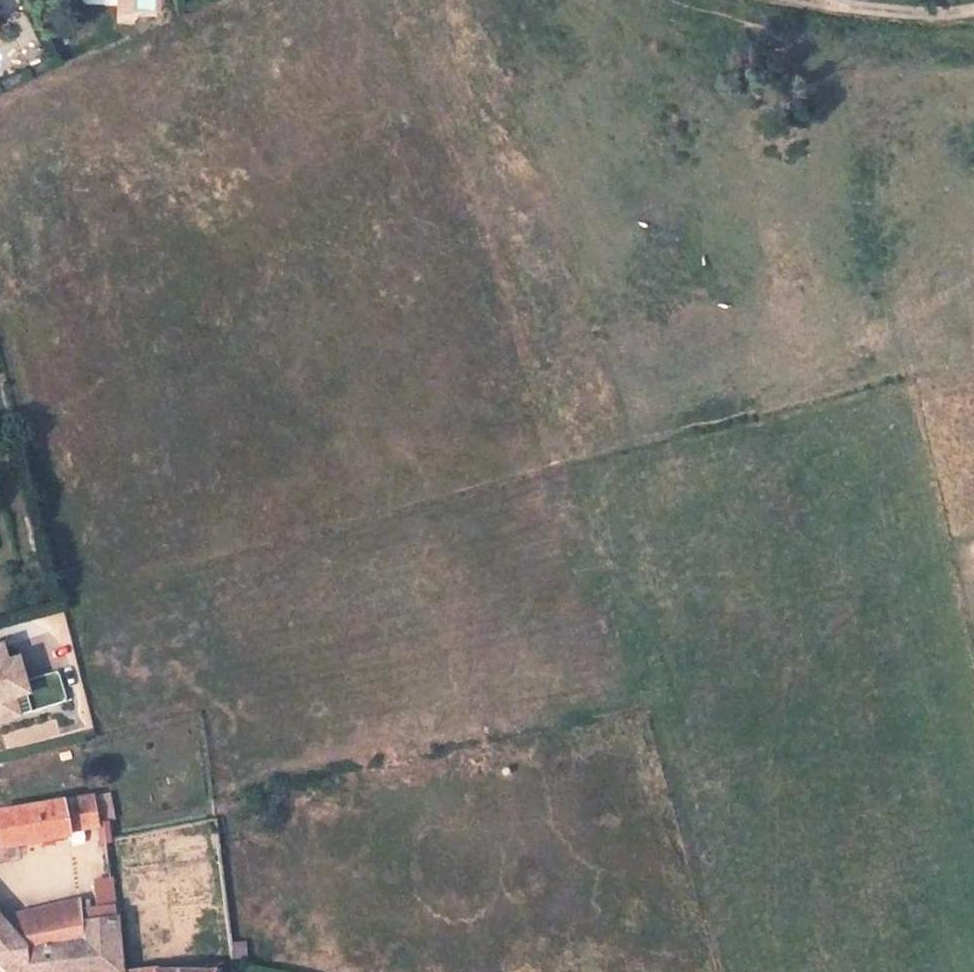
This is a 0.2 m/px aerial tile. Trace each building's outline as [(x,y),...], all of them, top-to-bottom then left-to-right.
[(11,722),(29,716),(24,699),(39,695),(31,667),(22,661),(16,660),(12,644),(0,648),(0,704),(6,703),(11,722)] [(39,695),(24,699),(29,716),(44,713),(39,695)] [(6,703),(0,704),(0,725),(11,722),(6,703)] [(7,747),(60,737),(57,721),(3,731),(7,747)] [(17,869),(13,846),(105,835),(97,804),(0,814),(0,819),(3,845),(0,845),(0,873),(17,869)] [(79,971),(126,971),(139,971),(125,909),(83,915),(82,906),(1,918),(0,917),(0,953),(66,943),(79,971)] [(66,943),(0,953),(0,966),(5,971),(79,971),(66,943)]
